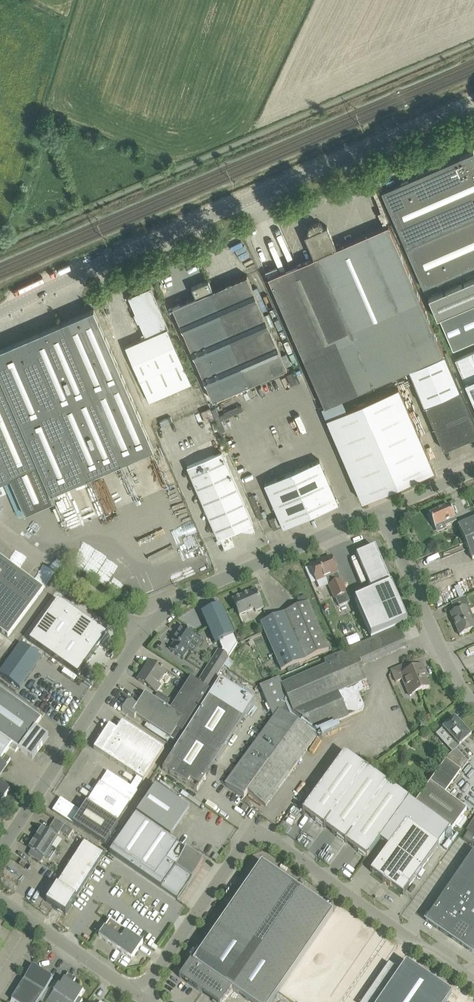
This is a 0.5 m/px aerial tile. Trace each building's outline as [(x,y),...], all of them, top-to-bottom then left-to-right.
[(466,154),(381,191),(406,248),(413,264),(423,287),(473,265),(473,152),(473,151),(466,154)] [(426,313),(388,225),(336,247),(327,225),(323,227),(323,225),(321,223),(318,222),(316,223),(311,225),(309,226),(308,229),(308,232),(309,233),(304,235),(314,257),(269,277),(306,365),(322,404),(443,352),(426,313)] [(212,289),(208,280),(191,287),(196,297),(172,307),(213,401),(287,369),(247,275),(212,289)] [(440,317),(454,349),(473,341),(473,278),(428,298),(437,319),(440,317)] [(146,337),(125,346),(150,402),(192,383),(168,330),(169,329),(151,287),(128,297),(135,313),(134,313),(137,321),(139,321),(146,337)] [(2,480),(10,477),(25,512),(47,502),(54,499),(51,492),(154,447),(94,310),(94,308),(62,322),(59,323),(41,331),(28,337),(0,349),(0,481),(2,480)] [(455,360),(465,382),(473,404),(473,357),(472,352),(455,360)] [(443,449),(473,436),(473,421),(460,388),(444,353),(409,368),(424,404),(443,449)] [(362,500),(434,469),(398,386),(326,417),(362,500)] [(238,406),(218,413),(215,407),(209,409),(214,422),(206,425),(209,432),(225,427),(222,418),(240,411),(238,406)] [(253,522),(252,521),(222,451),(187,466),(218,537),(220,537),(225,548),(228,544),(230,545),(232,543),(230,542),(232,540),(229,532),(241,527),(243,530),(254,532),(255,531),(251,523),(253,522)] [(264,483),(283,526),(338,502),(319,459),(264,483)] [(264,506),(255,481),(245,485),(254,510),(264,506)] [(456,522),(449,505),(429,514),(434,527),(443,523),(444,527),(456,522)] [(264,509),(258,512),(266,530),(272,527),(264,509)] [(464,541),(473,537),(473,519),(458,526),(464,541)] [(464,541),(472,560),(473,559),(473,537),(464,541)] [(372,593),(355,600),(371,638),(407,622),(375,548),(357,556),(372,593)] [(8,637),(44,589),(44,588),(43,589),(0,557),(0,631),(8,637)] [(331,557),(310,567),(317,582),(326,578),(329,585),(330,585),(329,586),(335,599),(336,599),(339,607),(350,602),(346,594),(347,593),(341,580),(337,573),(338,573),(331,557)] [(263,608),(256,592),(243,598),(242,596),(232,600),(239,616),(254,609),(255,612),(263,608)] [(450,614),(460,635),(473,629),(473,616),(473,617),(468,605),(471,604),(467,594),(450,601),(451,604),(452,603),(452,604),(456,612),(450,614)] [(300,606),(268,620),(261,623),(282,670),(328,649),(305,596),(297,600),(300,606)] [(55,598),(26,639),(51,656),(79,615),(55,598)] [(221,601),(201,609),(216,644),(235,636),(221,601)] [(79,615),(51,656),(75,674),(104,633),(79,615)] [(174,643),(170,649),(181,657),(183,658),(188,650),(186,650),(195,636),(182,627),(172,642),(174,643)] [(42,658),(21,643),(0,672),(0,675),(20,689),(42,658)] [(367,680),(352,648),(323,661),(325,666),(281,685),(278,678),(260,687),(272,714),(278,705),(314,731),(315,730),(316,731),(363,710),(364,706),(358,693),(366,690),(363,682),(367,680)] [(229,658),(218,651),(205,672),(215,679),(229,658)] [(150,662),(138,681),(155,692),(159,685),(157,684),(165,672),(150,662)] [(405,673),(402,666),(391,670),(396,682),(402,679),(405,685),(407,684),(412,695),(429,687),(423,673),(425,672),(423,665),(405,673)] [(134,718),(136,716),(174,741),(180,731),(181,732),(209,689),(191,677),(170,709),(145,693),(136,706),(131,702),(127,703),(122,710),(134,718)] [(209,696),(186,733),(220,755),(254,701),(220,679),(209,696)] [(41,719),(0,691),(0,742),(9,748),(15,752),(18,749),(32,759),(48,736),(35,727),(41,719)] [(225,784),(244,798),(247,793),(266,807),(316,738),(311,734),(314,731),(278,705),(272,714),(273,718),(225,784)] [(456,749),(470,737),(471,735),(456,719),(454,717),(442,728),(436,734),(449,747),(452,744),(456,749)] [(164,749),(122,722),(117,730),(109,725),(94,749),(101,754),(137,777),(143,781),(164,749)] [(162,769),(181,781),(197,791),(220,755),(186,733),(162,769)] [(10,759),(4,755),(9,748),(0,742),(0,774),(10,759)] [(453,752),(444,760),(445,762),(415,804),(450,830),(451,831),(466,810),(445,794),(470,759),(468,762),(456,749),(452,744),(449,747),(453,752)] [(344,753),(316,792),(340,809),(368,770),(344,753)] [(389,785),(368,770),(340,809),(326,828),(347,843),(389,785)] [(131,787),(122,781),(107,772),(87,803),(117,823),(130,803),(137,791),(136,790),(131,787)] [(143,781),(137,777),(131,787),(136,790),(143,781)] [(0,782),(0,804),(10,789),(0,782)] [(389,785),(347,843),(367,858),(409,800),(389,785)] [(189,884),(192,878),(175,867),(186,851),(177,845),(178,843),(170,838),(190,810),(181,804),(155,786),(136,814),(109,852),(177,899),(188,884),(189,884)] [(302,811),(326,828),(340,809),(316,792),(302,811)] [(61,798),(53,811),(103,844),(117,823),(87,803),(81,812),(61,798)] [(388,847),(371,870),(370,871),(372,872),(383,880),(382,881),(390,887),(391,886),(401,893),(401,894),(403,895),(404,894),(439,846),(450,830),(415,804),(414,804),(409,800),(380,840),(388,847)] [(32,850),(29,855),(40,863),(44,858),(49,861),(56,850),(51,847),(57,837),(60,833),(65,825),(56,819),(48,831),(43,828),(29,848),(32,850)] [(463,838),(473,845),(473,819),(467,831),(468,831),(463,838)] [(73,831),(68,838),(76,843),(81,836),(73,831)] [(73,896),(100,853),(84,843),(57,885),(73,896)] [(175,867),(192,878),(203,863),(186,851),(175,867)] [(473,881),(473,851),(460,871),(473,881)] [(202,993),(215,1001),(223,1001),(231,989),(250,1001),(271,1001),(333,913),(261,863),(200,952),(198,950),(179,977),(202,993)] [(460,871),(453,881),(473,895),(473,881),(460,871)] [(473,902),(473,895),(453,881),(446,891),(470,908),(473,902)] [(464,917),(470,908),(446,891),(439,901),(464,917)] [(457,927),(464,917),(439,901),(433,911),(445,919),(457,927)] [(470,908),(464,917),(473,925),(473,910),(470,908)] [(438,929),(445,919),(433,911),(426,921),(438,929)] [(464,917),(457,927),(469,936),(473,939),(473,925),(464,917)] [(438,929),(450,937),(457,927),(445,919),(438,929)] [(143,943),(110,920),(99,937),(131,960),(143,943)] [(457,927),(450,937),(462,945),(469,936),(457,927)] [(469,936),(462,945),(473,954),(473,939),(469,936)] [(452,994),(406,963),(380,1001),(446,1001),(452,994)] [(11,999),(15,1001),(38,1001),(53,978),(33,966),(11,999)] [(52,994),(59,998),(56,1001),(57,1001),(82,1001),(79,998),(84,990),(76,985),(74,988),(71,986),(75,979),(68,974),(60,986),(58,984),(52,994)]
